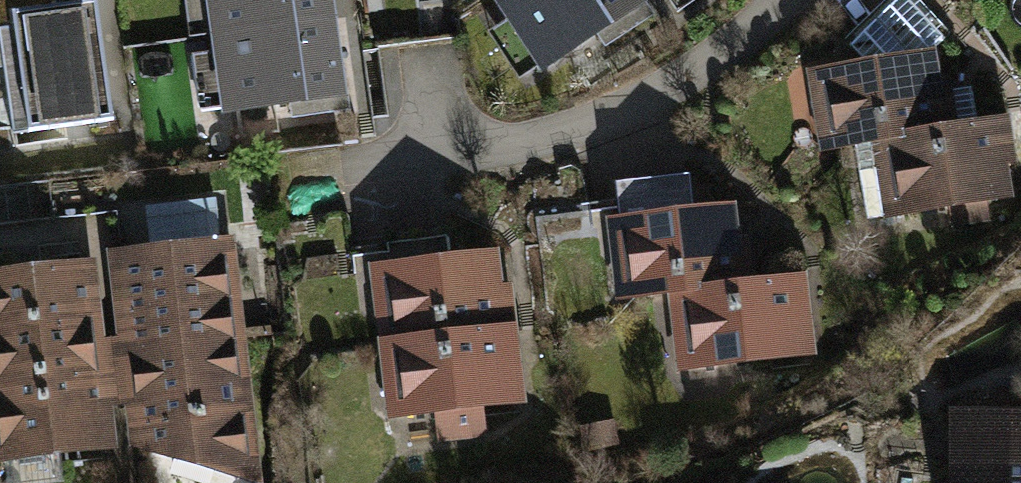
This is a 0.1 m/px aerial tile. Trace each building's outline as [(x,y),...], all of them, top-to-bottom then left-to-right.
[(205,105),(227,101),(209,0),(186,0),(205,105)] [(226,40),(343,23),(340,0),(220,0),(226,40)] [(518,8),(565,77),(669,7),(664,0),(530,0),(518,8)] [(116,13),(11,25),(23,137),(129,125),(116,13)] [(343,23),(226,40),(236,113),(354,96),(343,23)] [(949,60),(812,76),(821,155),(885,147),(958,138),(949,60)] [(885,147),(894,223),(1020,208),(1020,172),(1016,131),(958,138),(885,147)] [(158,259),(120,262),(128,347),(118,348),(120,374),(253,363),(243,248),(231,249),(227,207),(154,213),(158,259)] [(747,210),(615,224),(623,307),(679,301),(756,293),(747,210)] [(517,257),(382,269),(389,344),(524,332),(517,257)] [(111,331),(106,270),(0,279),(0,340),(111,331)] [(756,293),(679,301),(687,381),(825,366),(816,287),(756,293)] [(118,348),(112,348),(111,331),(0,340),(0,395),(121,384),(120,374),(118,348)] [(524,332),(389,344),(396,427),(442,422),(445,454),(495,449),(491,412),(531,408),(524,332)] [(120,374),(121,384),(123,413),(132,413),(136,457),(222,482),(263,482),(253,363),(120,374)] [(121,384),(0,395),(0,472),(127,461),(123,413),(121,384)] [(968,416),(970,482),(1020,482),(1020,414),(968,416)]
